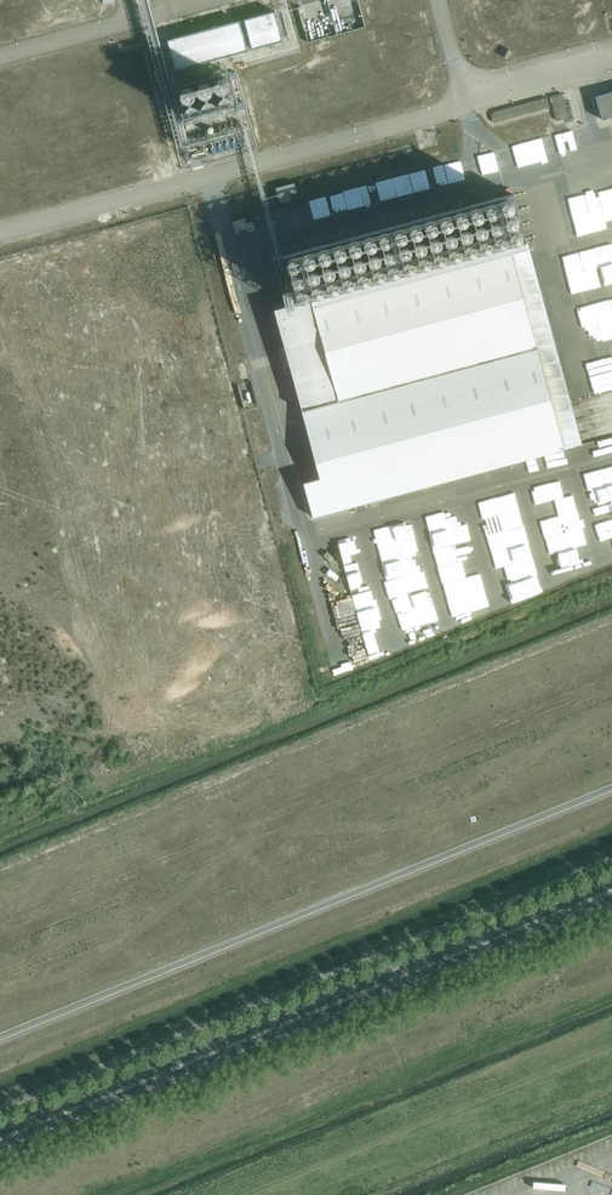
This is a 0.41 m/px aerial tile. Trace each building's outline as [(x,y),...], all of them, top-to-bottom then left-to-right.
[(252,49),(282,40),(274,10),(244,19),(252,49)] [(354,10),(341,13),(344,26),(357,23),(354,10)] [(176,69),(247,49),(239,20),(168,40),(176,69)] [(611,116),(611,91),(595,96),(602,119),(611,116)] [(556,120),(568,116),(562,93),(550,96),(556,120)] [(493,123),(550,107),(547,96),(490,112),(493,123)] [(520,157),(569,146),(564,126),(516,137),(520,157)] [(446,155),(429,160),(433,178),(450,174),(446,155)] [(429,160),(411,163),(413,175),(430,173),(429,160)] [(279,202),(291,199),(290,194),(296,192),(294,182),(275,187),(279,202)] [(345,182),(330,185),(334,202),(349,198),(345,182)] [(329,187),(311,191),(315,209),(333,205),(329,187)] [(313,515),(564,448),(511,252),(527,247),(513,195),(283,257),(296,303),(275,309),(320,477),(304,482),(313,515)] [(586,435),(573,438),(574,443),(592,440),(588,424),(584,425),(586,435)] [(592,467),(611,547),(611,462),(592,467)] [(575,473),(538,483),(543,500),(553,497),(562,530),(553,533),(562,568),(567,566),(570,577),(602,568),(594,540),(576,544),(572,528),(590,523),(586,506),(575,509),(570,493),(564,495),(563,488),(578,484),(575,473)] [(516,576),(545,571),(539,536),(531,537),(528,522),(533,521),(526,487),(494,493),(496,504),(489,505),(491,514),(494,513),(503,563),(513,561),(516,576)] [(463,620),(500,612),(490,570),(486,552),(477,554),(473,537),(480,535),(472,502),(452,506),(456,523),(438,528),(446,562),(467,558),(471,574),(452,578),(457,597),(465,595),(467,603),(459,605),(463,620)] [(412,640),(450,630),(439,591),(433,593),(431,585),(437,583),(428,550),(420,552),(416,535),(423,533),(419,516),(380,526),(384,539),(389,538),(398,575),(411,571),(415,587),(398,592),(403,610),(404,610),(412,640)] [(366,531),(347,536),(356,569),(375,564),(366,531)] [(351,550),(336,552),(338,562),(352,560),(351,550)] [(522,596),(542,592),(538,575),(519,579),(522,596)] [(380,580),(361,585),(370,620),(371,619),(380,653),(396,649),(392,636),(394,635),(389,615),(380,580)]
